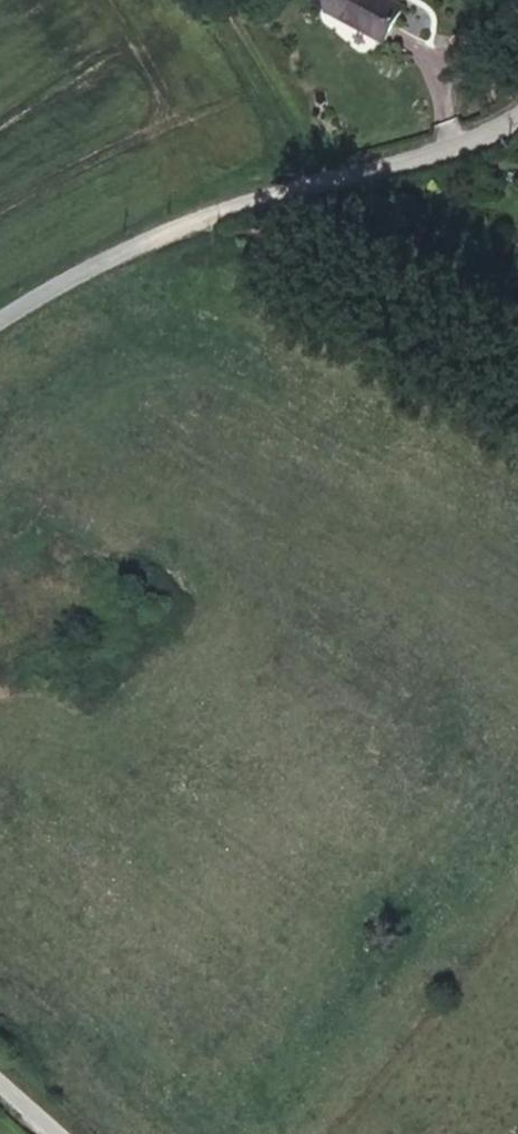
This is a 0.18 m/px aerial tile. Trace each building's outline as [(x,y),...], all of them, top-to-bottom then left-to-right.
[(389,0),(333,0),(326,12),(383,42),(401,7),(389,0)]
